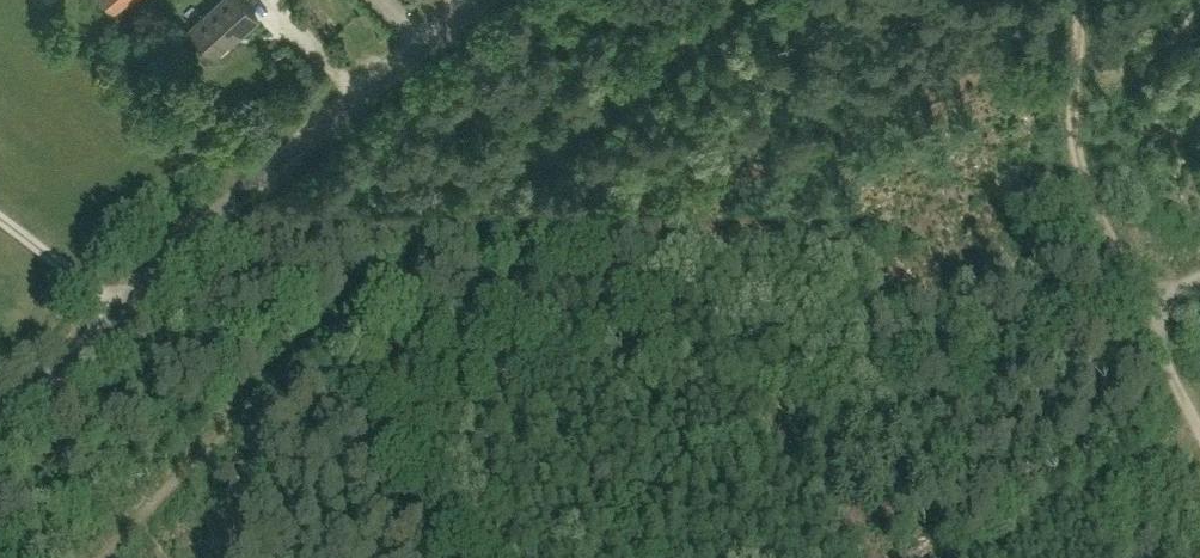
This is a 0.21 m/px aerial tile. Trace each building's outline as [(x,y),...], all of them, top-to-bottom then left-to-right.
[(131,0),(101,0),(113,14),(131,0)] [(258,19),(240,0),(220,0),(190,28),(215,55),(238,34),(240,36),(258,19)]
